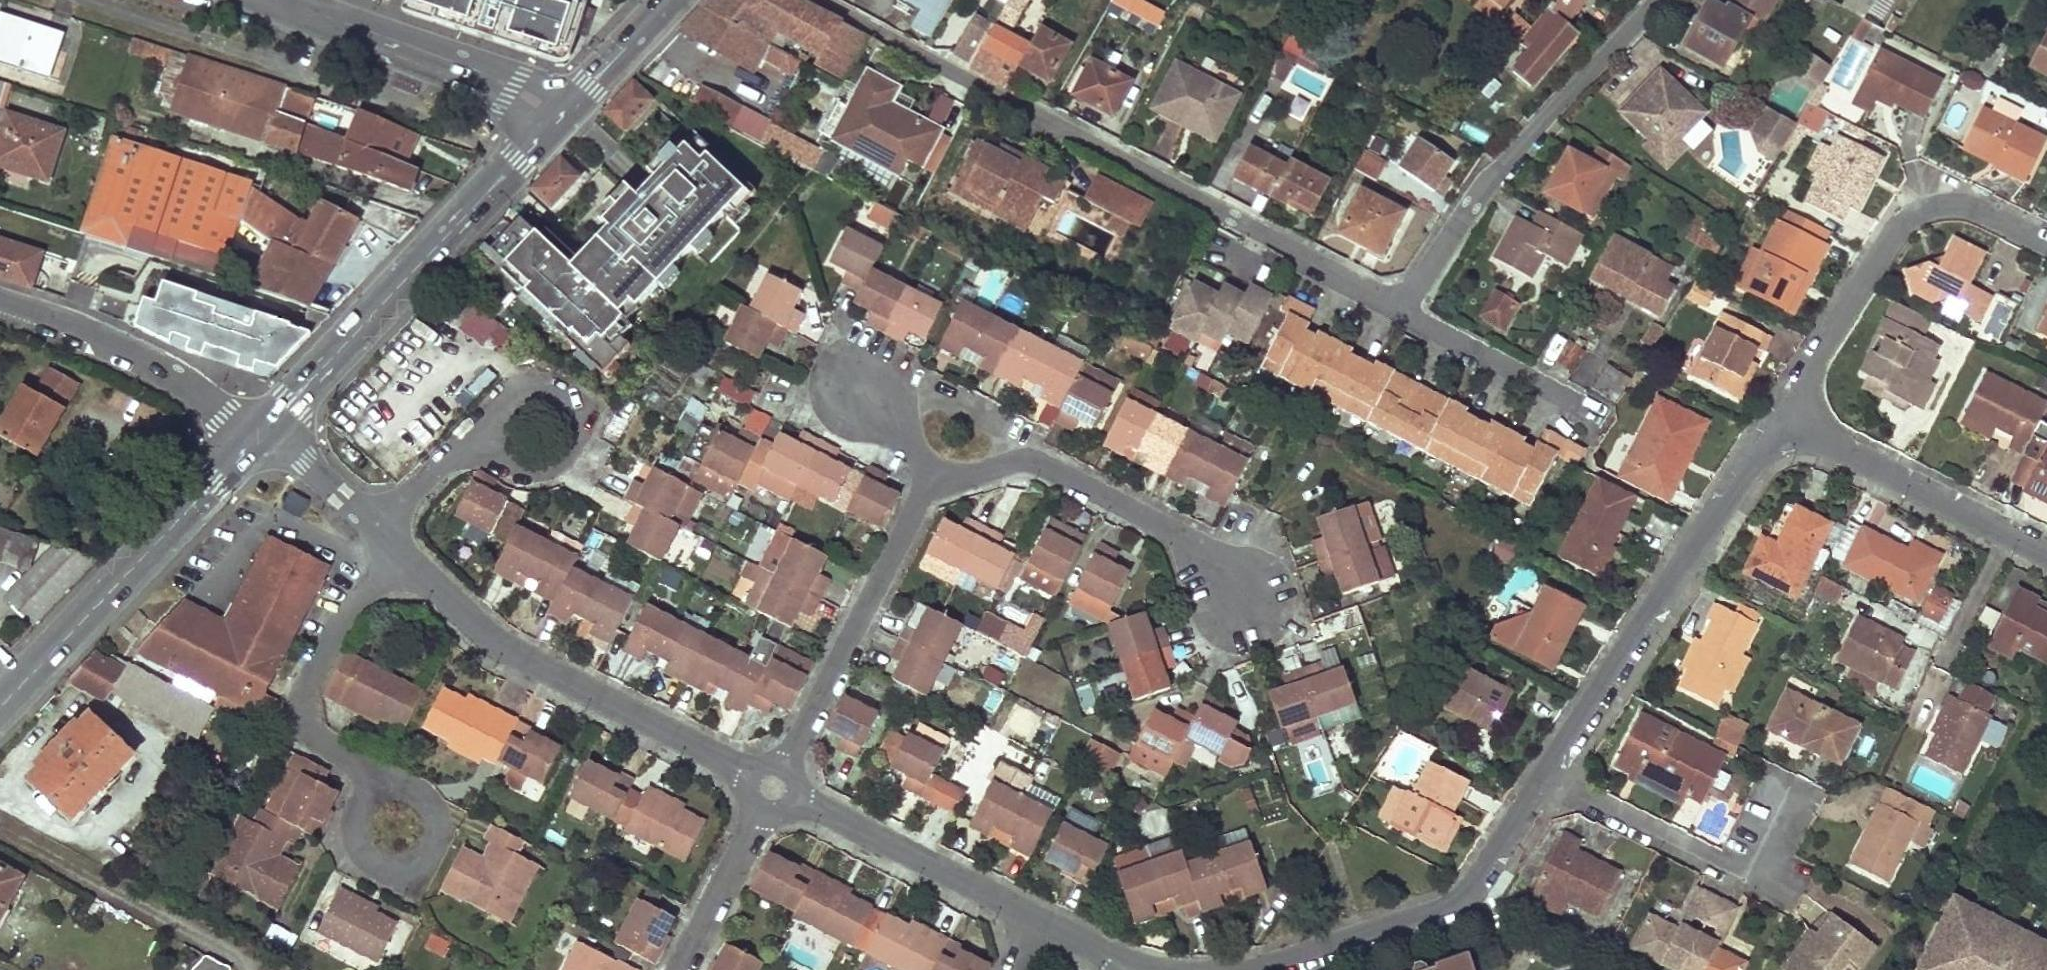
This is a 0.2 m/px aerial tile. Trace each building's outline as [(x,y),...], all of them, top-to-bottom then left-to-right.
[(581,2),(562,62),(410,12),(414,0),(407,0),(402,15),(558,66),(564,65),(567,63),(569,61),(588,4),(581,2)] [(410,12),(562,62),(581,2),(582,0),(414,0),(410,12)] [(699,9),(768,47),(775,34),(789,42),(817,58),(812,66),(840,82),(865,37),(795,0),(707,0),(699,9)] [(908,25),(930,36),(950,0),(916,0),(920,2),(908,25)] [(967,68),(1004,87),(1018,64),(1029,44),(1008,32),(1026,0),(1007,0),(1005,4),(992,24),(970,62),(967,68)] [(1112,0),(1152,20),(1148,28),(1151,30),(1163,11),(1141,0),(1112,0)] [(1474,6),(1493,22),(1511,0),(1478,0),(1474,6)] [(1519,40),(1531,51),(1513,72),(1530,87),(1576,33),(1565,23),(1585,0),(1553,0),(1540,15),(1519,40)] [(1682,48),(1721,70),(1747,26),(1726,14),(1729,10),(1711,0),(1709,0),(1682,48)] [(1724,3),(1763,26),(1777,0),(1725,0),(1724,3)] [(1801,4),(1836,22),(1843,8),(1827,0),(1803,0),(1801,4)] [(1843,8),(1862,19),(1866,12),(1873,0),(1827,0),(1843,8)] [(1866,12),(1879,20),(1892,0),(1873,0),(1866,12)] [(1207,8),(1195,1),(1188,13),(1202,19),(1207,8)] [(1527,3),(1506,28),(1519,40),(1540,15),(1527,3)] [(699,9),(679,29),(754,70),(760,58),(790,75),(797,63),(782,54),(768,47),(699,9)] [(1830,23),(1815,47),(1834,59),(1858,21),(1848,14),(1839,29),(1830,23)] [(977,15),(954,53),(970,62),(992,24),(977,15)] [(1890,16),(1882,29),(1890,33),(1897,20),(1890,16)] [(0,25),(0,64),(50,80),(64,37),(3,17),(0,25)] [(1029,44),(1018,64),(1050,82),(1069,46),(1038,28),(1029,44)] [(2029,68),(2046,78),(2046,32),(2029,68)] [(775,34),(768,47),(782,54),(789,42),(775,34)] [(228,69),(135,41),(131,55),(182,71),(170,115),(208,126),(228,69)] [(1296,55),(1281,47),(1267,75),(1282,83),(1293,61),(1312,72),(1314,65),(1296,55)] [(1879,49),(1861,84),(1898,103),(1927,118),(1944,82),(1879,49)] [(1810,52),(1806,59),(1829,72),(1832,65),(1810,52)] [(1091,61),(1073,95),(1113,115),(1130,81),(1091,61)] [(1241,97),(1177,65),(1153,112),(1217,143),(1241,97)] [(228,69),(208,126),(243,137),(235,127),(244,102),(275,113),(283,89),(228,69)] [(898,78),(882,69),(876,80),(866,75),(854,97),(859,100),(853,112),(847,109),(838,104),(828,123),(826,121),(820,133),(835,141),(839,133),(854,141),(850,149),(852,150),(882,166),(886,158),(905,168),(908,162),(919,168),(938,133),(905,116),(901,123),(884,114),(896,91),(892,89),(898,78)] [(1976,93),(1983,79),(1963,70),(1957,83),(1976,93)] [(1657,76),(1621,114),(1650,142),(1661,128),(1667,134),(1678,121),(1686,129),(1698,115),(1657,76)] [(650,100),(630,81),(601,113),(621,131),(650,100)] [(1898,103),(1861,84),(1858,91),(1894,110),(1898,103)] [(0,87),(0,118),(2,119),(3,115),(6,116),(14,92),(0,87)] [(699,87),(689,106),(730,127),(739,109),(699,87)] [(283,89),(275,113),(288,118),(298,94),(283,89)] [(896,91),(884,114),(901,123),(905,116),(914,100),(896,91)] [(859,100),(854,97),(847,109),(853,112),(859,100)] [(244,102),(235,127),(243,137),(261,143),(269,120),(272,121),(275,113),(244,102)] [(2016,122),(2021,112),(1999,102),(1995,112),(2016,122)] [(1795,127),(1814,136),(1825,116),(1805,106),(1795,127)] [(1968,142),(2002,160),(1998,167),(2027,181),(2046,142),(2046,139),(1985,108),(1968,142)] [(739,109),(730,127),(758,142),(767,124),(739,109)] [(1765,110),(1749,135),(1778,152),(1794,126),(1770,113),(1765,110)] [(269,120),(261,143),(275,148),(276,145),(309,157),(309,159),(411,193),(420,172),(403,165),(348,144),(288,118),(275,113),(272,121),(269,120)] [(2,119),(0,126),(0,128),(5,130),(9,117),(6,116),(3,115),(2,119)] [(357,115),(348,144),(403,165),(415,136),(357,115)] [(0,145),(0,166),(47,181),(62,134),(9,117),(5,130),(0,145)] [(1816,140),(1831,147),(1839,129),(1824,122),(1816,140)] [(810,146),(767,124),(758,142),(813,171),(820,157),(807,150),(810,146)] [(854,141),(839,133),(835,141),(850,149),(854,141)] [(681,146),(683,148),(684,148),(687,150),(697,139),(692,134),(681,146)] [(1840,135),(1804,203),(1840,222),(1848,207),(1857,212),(1872,182),(1863,178),(1867,171),(1876,175),(1885,158),(1840,135)] [(254,188),(114,139),(88,210),(217,257),(229,261),(242,227),(292,255),(268,294),(301,306),(330,264),(353,221),(323,204),(308,229),(254,192),(254,188)] [(511,228),(493,248),(490,251),(505,266),(500,271),(524,294),(558,325),(554,329),(577,352),(584,346),(590,351),(584,358),(595,369),(602,374),(628,346),(620,339),(630,327),(626,323),(619,316),(630,304),(635,309),(636,309),(658,286),(673,270),(691,250),(706,234),(724,216),(729,221),(744,204),(755,193),(697,139),(687,150),(684,148),(683,148),(677,155),(670,149),(659,160),(666,167),(654,180),(636,199),(630,193),(601,223),(607,228),(596,240),(601,245),(587,261),(581,256),(577,260),(550,235),(545,231),(538,237),(519,219),(511,228)] [(1418,141),(1400,172),(1434,192),(1452,160),(1418,141)] [(2002,160),(1968,142),(1964,150),(1998,167),(2002,160)] [(975,146),(951,192),(1024,231),(1040,199),(1051,205),(1063,183),(1020,160),(1016,168),(975,146)] [(1589,162),(1566,149),(1543,193),(1581,214),(1602,171),(1615,177),(1621,180),(1628,167),(1598,147),(1589,162)] [(1254,152),(1240,181),(1274,199),(1288,169),(1254,152)] [(1362,155),(1354,171),(1376,182),(1384,166),(1362,155)] [(559,157),(529,189),(540,198),(551,207),(579,176),(559,157)] [(905,168),(886,158),(882,166),(889,170),(901,176),(905,168)] [(646,174),(654,180),(666,167),(659,160),(646,174)] [(1288,169),(1274,199),(1291,208),(1295,201),(1318,213),(1332,182),(1292,162),(1288,169)] [(1659,168),(1652,178),(1666,187),(1672,177),(1659,168)] [(1615,177),(1602,171),(1581,214),(1592,219),(1615,177)] [(1863,178),(1872,182),(1876,175),(1867,171),(1863,178)] [(1156,203),(1098,173),(1085,199),(1143,228),(1156,203)] [(595,217),(601,223),(630,193),(624,187),(595,217)] [(1362,191),(1347,224),(1368,236),(1364,245),(1384,254),(1404,213),(1362,191)] [(872,203),(865,218),(887,229),(895,214),(872,203)] [(750,210),(744,204),(729,221),(734,227),(750,210)] [(217,257),(88,210),(80,234),(108,242),(156,257),(211,275),(217,257)] [(1765,258),(1747,293),(1785,311),(1803,276),(1810,280),(1827,247),(1822,244),(1828,232),(1784,210),(1761,256),(1765,258)] [(1538,215),(1533,225),(1530,231),(1511,222),(1491,260),(1532,281),(1545,256),(1563,266),(1578,236),(1538,215)] [(1533,225),(1515,215),(1511,222),(1530,231),(1533,225)] [(1113,217),(1107,228),(1123,237),(1129,226),(1113,217)] [(482,239),(493,248),(511,228),(501,219),(482,239)] [(1705,220),(1697,231),(1719,244),(1726,233),(1705,220)] [(1347,224),(1342,234),(1364,245),(1368,236),(1347,224)] [(844,286),(856,292),(868,268),(879,246),(844,229),(828,262),(845,270),(850,273),(844,286)] [(555,231),(550,235),(577,260),(581,256),(555,231)] [(691,250),(697,256),(712,239),(706,234),(691,250)] [(31,286),(42,253),(0,240),(0,276),(31,286)] [(601,245),(596,240),(581,256),(587,261),(601,245)] [(1613,240),(1589,280),(1658,319),(1674,293),(1664,286),(1672,273),(1613,240)] [(1930,265),(1907,272),(1914,296),(1933,305),(1949,301),(1966,309),(1963,318),(1979,326),(1992,299),(1972,289),(1988,257),(1955,241),(1945,260),(1940,270),(1933,272),(1930,265)] [(484,246),(479,252),(500,271),(505,266),(490,251),(484,246)] [(1747,293),(1765,258),(1761,256),(1755,252),(1737,287),(1747,293)] [(1933,272),(1940,270),(1945,260),(1930,265),(1933,272)] [(903,285),(868,268),(856,292),(851,302),(867,310),(874,313),(868,325),(881,331),(903,285)] [(658,286),(663,291),(679,275),(673,270),(658,286)] [(844,286),(850,273),(845,270),(838,283),(844,286)] [(798,288),(765,272),(746,309),(783,327),(792,331),(798,317),(787,312),(790,305),(798,288)] [(1803,276),(1785,311),(1793,315),(1810,280),(1803,276)] [(272,379),(309,335),(165,283),(154,306),(144,301),(134,327),(272,379)] [(1221,286),(1216,296),(1191,283),(1168,330),(1193,343),(1199,333),(1220,343),(1225,333),(1247,344),(1270,298),(1248,287),(1243,297),(1221,286)] [(939,303),(903,285),(881,331),(892,337),(898,325),(904,328),(922,337),(939,303)] [(1494,291),(1484,305),(1508,320),(1517,306),(1494,291)] [(524,294),(519,299),(553,331),(554,329),(558,325),(524,294)] [(1551,460),(1531,450),(1515,441),(1518,436),(1495,425),(1493,429),(1457,412),(1459,406),(1437,395),(1435,400),(1399,382),(1401,377),(1380,366),(1378,371),(1342,352),(1344,348),(1322,337),(1320,341),(1301,331),(1313,309),(1288,296),(1280,310),(1287,315),(1260,367),(1528,505),(1551,460)] [(989,316),(956,300),(933,346),(955,357),(960,347),(971,353),(989,316)] [(619,316),(626,323),(638,310),(636,309),(635,309),(630,304),(619,316)] [(783,327),(746,309),(737,305),(720,340),(754,356),(762,340),(765,333),(777,339),(783,327)] [(798,317),(802,310),(790,305),(787,312),(798,317)] [(1921,338),(1929,322),(1894,305),(1878,338),(1888,343),(1880,358),(1874,355),(1864,375),(1870,378),(1891,389),(1889,392),(1896,396),(1895,399),(1907,405),(1911,408),(1924,382),(1926,383),(1935,365),(1934,361),(1932,359),(1936,350),(1935,346),(1921,338)] [(471,310),(458,332),(506,359),(519,337),(471,310)] [(874,313),(867,310),(861,321),(868,325),(874,313)] [(1725,314),(1693,378),(1734,399),(1751,365),(1758,351),(1764,354),(1772,338),(1725,314)] [(2036,335),(2046,340),(2046,314),(2036,335)] [(1018,331),(989,316),(971,353),(979,357),(974,366),(995,377),(1018,331)] [(1652,324),(1639,344),(1650,350),(1663,331),(1652,324)] [(904,328),(898,325),(892,337),(899,340),(904,328)] [(1049,346),(1018,331),(995,377),(1017,388),(1021,377),(1031,382),(1049,346)] [(765,333),(762,340),(774,346),(777,339),(765,333)] [(1120,333),(1114,345),(1142,359),(1148,347),(1120,333)] [(1568,340),(1555,359),(1569,369),(1581,350),(1568,340)] [(590,351),(584,346),(577,352),(572,358),(590,374),(595,369),(584,358),(590,351)] [(1081,362),(1049,346),(1031,382),(1042,388),(1037,397),(1057,407),(1075,372),(1081,362)] [(1602,364),(1587,387),(1611,403),(1627,381),(1602,364)] [(1751,365),(1734,399),(1741,402),(1758,368),(1751,365)] [(22,386),(0,424),(0,437),(33,457),(74,387),(46,371),(33,393),(22,386)] [(1107,388),(1075,372),(1057,407),(1052,418),(1075,428),(1079,420),(1088,425),(1107,388)] [(1964,418),(1993,432),(1995,427),(2014,437),(2008,448),(2023,456),(2033,436),(2046,408),(2046,405),(1985,375),(1964,418)] [(718,390),(746,406),(753,392),(725,376),(718,390)] [(1904,410),(1907,405),(1895,399),(1896,396),(1889,392),(1891,389),(1870,378),(1864,390),(1904,410)] [(1225,387),(1213,381),(1208,390),(1222,397),(1227,388),(1225,387)] [(1920,412),(1933,386),(1926,383),(1924,382),(1911,408),(1920,412)] [(1159,400),(1130,385),(1101,442),(1120,452),(1125,443),(1135,448),(1154,412),(1159,400)] [(692,399),(677,428),(693,437),(708,408),(692,399)] [(1661,400),(1620,480),(1670,505),(1680,485),(1674,481),(1704,422),(1661,400)] [(1183,427),(1154,412),(1135,448),(1145,453),(1140,462),(1160,473),(1183,427)] [(1960,425),(1989,439),(1993,432),(1964,418),(1960,425)] [(1674,481),(1680,485),(1711,425),(1704,422),(1674,481)] [(737,440),(742,429),(736,426),(731,437),(737,440)] [(1214,443),(1183,427),(1160,473),(1179,482),(1184,474),(1196,481),(1214,443)] [(1200,493),(1221,504),(1226,493),(1252,443),(1222,428),(1214,443),(1196,481),(1204,485),(1200,493)] [(1543,428),(1531,450),(1551,460),(1553,456),(1574,466),(1583,449),(1543,428)] [(731,437),(715,429),(698,464),(715,472),(735,482),(737,478),(757,437),(742,429),(737,440),(731,437)] [(802,432),(796,429),(791,440),(797,443),(802,432)] [(753,486),(756,482),(762,469),(794,485),(816,439),(802,432),(797,443),(791,440),(775,433),(770,443),(757,437),(737,478),(753,486)] [(2033,436),(2023,456),(2011,481),(2025,488),(2023,493),(2046,505),(2046,443),(2033,436)] [(828,445),(816,439),(794,485),(830,502),(847,469),(829,460),(822,457),(828,445)] [(835,448),(828,445),(822,457),(829,460),(835,448)] [(1145,453),(1135,448),(1130,458),(1140,462),(1145,453)] [(689,461),(681,457),(671,477),(678,481),(689,461)] [(877,470),(866,464),(843,511),(879,529),(897,494),(880,485),(872,481),(877,470)] [(671,477),(652,468),(644,484),(641,490),(630,485),(622,500),(631,505),(668,523),(687,485),(678,481),(671,477)] [(788,498),(794,485),(762,469),(756,482),(788,498)] [(885,474),(877,470),(872,481),(880,485),(885,474)] [(709,485),(729,495),(735,482),(715,472),(709,485)] [(487,479),(475,473),(453,518),(488,535),(504,503),(488,495),(481,491),(487,479)] [(481,491),(488,495),(494,482),(487,479),(481,491)] [(641,490),(644,484),(633,479),(630,485),(641,490)] [(1563,557),(1599,576),(1614,547),(1639,498),(1603,480),(1563,557)] [(284,510),(300,516),(307,499),(290,493),(284,510)] [(1347,503),(1312,516),(1320,534),(1322,539),(1308,544),(1314,557),(1361,540),(1347,503)] [(668,523),(631,505),(626,514),(638,520),(635,527),(626,545),(659,562),(676,527),(668,523)] [(1764,539),(1746,573),(1796,598),(1832,527),(1798,510),(1779,547),(1764,539)] [(967,527),(972,516),(966,513),(960,524),(967,527)] [(638,520),(626,514),(623,521),(635,527),(638,520)] [(960,524),(942,515),(925,550),(961,568),(984,522),(972,516),(967,527),(960,524)] [(720,546),(759,562),(770,536),(731,520),(720,546)] [(997,528),(984,522),(961,568),(997,585),(1014,550),(998,542),(991,539),(997,528)] [(1067,537),(1073,526),(1067,523),(1061,534),(1067,537)] [(1061,534),(1043,525),(1026,559),(1062,577),(1085,532),(1073,526),(1067,537),(1061,534)] [(545,543),(514,527),(492,572),(512,582),(518,571),(529,576),(545,543)] [(991,539),(998,542),(1003,532),(997,528),(991,539)] [(1864,529),(1845,567),(1920,604),(1939,565),(1910,551),(1864,529)] [(0,531),(0,562),(31,572),(5,600),(33,626),(95,561),(0,531)] [(551,532),(545,543),(529,576),(538,581),(532,592),(553,602),(570,568),(581,547),(551,532)] [(1308,544),(1322,539),(1320,534),(1307,538),(1308,544)] [(1361,540),(1314,557),(1319,571),(1332,567),(1334,573),(1340,589),(1394,572),(1383,540),(1381,541),(1378,534),(1361,540)] [(223,617),(187,600),(180,607),(227,631),(273,540),(264,536),(223,617)] [(822,555),(790,538),(771,574),(817,598),(823,585),(810,578),(813,572),(822,555)] [(273,540),(227,631),(180,607),(137,652),(254,711),(326,567),(273,540)] [(1111,546),(1098,540),(1076,585),(1112,602),(1128,569),(1111,561),(1105,558),(1111,546)] [(1910,551),(1939,565),(1943,557),(1915,543),(1910,551)] [(1105,558),(1111,561),(1117,549),(1111,546),(1105,558)] [(1614,547),(1599,576),(1605,579),(1620,550),(1614,547)] [(1062,577),(1026,559),(1015,583),(1051,600),(1062,577)] [(1332,567),(1319,571),(1321,577),(1334,573),(1332,567)] [(601,583),(570,568),(553,602),(548,613),(567,623),(572,612),(584,617),(601,583)] [(529,576),(518,571),(512,582),(523,587),(529,576)] [(810,578),(823,585),(827,579),(813,572),(810,578)] [(817,598),(771,574),(754,609),(756,610),(786,625),(794,610),(797,603),(810,610),(817,598)] [(538,581),(529,576),(523,587),(532,592),(538,581)] [(1846,589),(1822,577),(1815,592),(1838,603),(1846,589)] [(632,599),(601,583),(584,617),(593,622),(588,633),(610,644),(632,599)] [(1547,586),(1534,613),(1511,602),(1492,641),(1548,668),(1565,635),(1571,638),(1587,605),(1547,586)] [(1996,637),(2023,650),(2046,662),(2046,618),(2034,611),(2039,600),(2019,590),(1996,637)] [(1951,600),(1937,593),(1924,617),(1939,625),(1951,600)] [(2034,611),(2046,618),(2046,603),(2039,600),(2034,611)] [(797,603),(794,610),(807,617),(810,610),(797,603)] [(1760,616),(1733,603),(1729,612),(1755,626),(1760,616)] [(674,621),(642,605),(619,649),(643,661),(648,650),(657,654),(674,621)] [(1703,643),(1688,672),(1724,689),(1741,656),(1756,626),(1755,626),(1729,612),(1715,605),(1707,621),(1712,624),(1703,643)] [(939,612),(929,607),(921,622),(918,628),(907,623),(900,637),(944,659),(963,623),(939,612)] [(1007,619),(986,608),(975,629),(997,639),(1007,619)] [(1316,621),(1321,636),(1359,623),(1354,608),(1316,621)] [(1148,630),(1141,611),(1106,623),(1119,661),(1167,644),(1162,631),(1150,635),(1148,630)] [(584,617),(572,612),(567,623),(579,628),(584,617)] [(1859,615),(1836,660),(1853,669),(1880,682),(1897,690),(1915,654),(1902,648),(1870,632),(1874,623),(1859,615)] [(918,628),(921,622),(910,616),(907,623),(918,628)] [(593,622),(584,617),(579,628),(588,633),(593,622)] [(704,636),(674,621),(657,654),(667,659),(661,670),(682,681),(704,636)] [(1874,623),(1870,632),(1902,648),(1906,639),(1874,623)] [(1150,635),(1162,631),(1160,625),(1148,630),(1150,635)] [(606,650),(610,644),(588,633),(579,628),(575,635),(606,650)] [(1571,638),(1565,635),(1548,668),(1554,671),(1571,638)] [(735,651),(704,636),(682,681),(701,690),(707,678),(718,684),(735,651)] [(944,659),(900,637),(894,649),(905,655),(902,661),(892,678),(911,687),(926,694),(944,659)] [(2013,659),(2023,650),(1996,637),(1990,647),(2013,659)] [(1680,668),(1688,672),(1703,643),(1694,639),(1680,668)] [(1171,658),(1167,644),(1119,661),(1132,698),(1167,686),(1161,667),(1159,662),(1171,658)] [(905,655),(894,649),(890,655),(902,661),(905,655)] [(342,704),(363,660),(343,650),(321,694),(342,704)] [(657,654),(648,650),(643,661),(652,665),(657,654)] [(765,667),(735,651),(718,684),(728,689),(723,700),(743,710),(747,703),(765,667)] [(89,652),(65,678),(103,698),(107,690),(197,738),(211,712),(123,664),(120,669),(104,660),(89,652)] [(667,659),(657,654),(652,665),(661,670),(667,659)] [(1741,656),(1724,689),(1732,693),(1749,660),(1741,656)] [(805,677),(769,658),(765,667),(747,703),(759,709),(765,696),(772,700),(789,709),(805,677)] [(1159,662),(1161,667),(1173,663),(1171,658),(1159,662)] [(1317,672),(1324,670),(1320,658),(1313,661),(1317,672)] [(423,690),(363,660),(342,704),(358,712),(361,706),(383,717),(404,728),(423,690)] [(1313,661),(1300,665),(1318,714),(1355,701),(1342,664),(1324,670),(1317,672),(1313,661)] [(1284,684),(1266,691),(1279,728),(1286,726),(1318,714),(1300,665),(1286,671),(1290,682),(1284,684)] [(945,693),(971,706),(984,682),(958,669),(945,693)] [(1466,669),(1444,708),(1494,734),(1516,695),(1466,669)] [(1880,682),(1853,669),(1847,681),(1874,694),(1880,682)] [(1290,682),(1286,671),(1280,673),(1284,684),(1290,682)] [(718,684),(707,678),(701,690),(712,696),(718,684)] [(1088,683),(1074,688),(1083,713),(1097,707),(1088,683)] [(728,689),(718,684),(712,696),(722,701),(723,700),(728,689)] [(1961,702),(1950,696),(1942,712),(1948,715),(1937,736),(1925,759),(1961,778),(1992,718),(1986,715),(1996,697),(1970,684),(1961,702)] [(466,699),(441,687),(422,725),(482,755),(504,713),(489,705),(486,710),(466,699)] [(1192,715),(1181,737),(1216,755),(1214,759),(1232,767),(1246,764),(1252,751),(1247,738),(1234,732),(1238,724),(1217,714),(1211,711),(1217,699),(1203,692),(1192,715)] [(1787,692),(1767,731),(1839,767),(1859,728),(1787,692)] [(489,705),(468,694),(466,699),(486,710),(489,705)] [(879,713),(843,695),(827,728),(842,734),(848,738),(842,750),(857,757),(879,713)] [(765,696),(759,709),(766,712),(772,700),(765,696)] [(1223,702),(1217,699),(1211,711),(1217,714),(1223,702)] [(1355,701),(1318,714),(1324,733),(1361,720),(1355,701)] [(358,712),(380,723),(383,717),(361,706),(358,712)] [(1174,721),(1180,709),(1174,707),(1169,718),(1174,721)] [(1169,718),(1152,710),(1129,755),(1164,772),(1181,737),(1192,715),(1180,709),(1174,721),(1169,718)] [(1643,711),(1639,718),(1676,737),(1679,730),(1643,711)] [(1948,715),(1942,712),(1931,733),(1937,736),(1948,715)] [(518,720),(504,713),(482,755),(496,762),(498,759),(518,720)] [(1729,726),(1734,717),(1727,713),(1723,723),(1729,726)] [(1318,714),(1286,726),(1293,744),(1324,733),(1318,714)] [(37,769),(28,778),(70,822),(135,758),(93,716),(80,729),(76,725),(34,766),(37,769)] [(1723,723),(1715,737),(1736,748),(1748,725),(1734,717),(1729,726),(1723,723)] [(1639,718),(1615,765),(1631,773),(1633,770),(1688,797),(1703,804),(1725,761),(1676,737),(1639,718)] [(531,726),(518,720),(498,759),(543,781),(560,747),(542,738),(529,731),(531,726)] [(529,731),(542,738),(545,733),(531,726),(529,731)] [(905,735),(890,728),(877,755),(891,763),(905,735)] [(941,751),(906,733),(905,735),(891,763),(890,765),(905,773),(912,776),(906,788),(919,794),(929,775),(941,751)] [(848,738),(842,734),(836,747),(842,750),(848,738)] [(1087,738),(1075,762),(1094,772),(1106,747),(1087,738)] [(1106,747),(1094,772),(1105,777),(1117,753),(1106,747)] [(587,761),(569,796),(587,805),(605,770),(587,761)] [(1468,781),(1430,762),(1414,794),(1395,785),(1378,818),(1393,826),(1392,827),(1414,838),(1416,835),(1440,846),(1452,822),(1448,820),(1452,813),(1468,781)] [(616,775),(618,772),(607,766),(605,770),(616,775)] [(298,775),(285,768),(263,812),(276,818),(298,775)] [(629,790),(634,780),(618,772),(616,775),(605,770),(587,805),(615,819),(629,790)] [(1633,770),(1631,773),(1628,780),(1682,807),(1688,797),(1633,770)] [(912,776),(905,773),(899,784),(906,788),(912,776)] [(299,830),(315,839),(324,821),(319,819),(325,807),(333,793),(298,775),(276,818),(289,825),(299,830)] [(939,794),(955,802),(961,791),(929,775),(919,794),(918,798),(933,806),(939,794)] [(991,782),(968,827),(988,837),(993,828),(1002,832),(1020,797),(991,782)] [(643,797),(629,790),(615,819),(612,824),(626,831),(625,833),(681,862),(702,822),(679,810),(659,800),(662,793),(648,786),(643,797)] [(1865,832),(1847,866),(1886,886),(1908,845),(1918,825),(1928,831),(1936,816),(1887,790),(1879,806),(1886,810),(1872,836),(1865,832)] [(662,793),(659,800),(679,810),(682,803),(662,793)] [(955,802),(939,794),(933,806),(949,814),(955,802)] [(1144,794),(1132,801),(1138,811),(1150,804),(1144,794)] [(1020,797),(1002,832),(1014,838),(1009,848),(1028,858),(1051,813),(1020,797)] [(1886,810),(1879,806),(1865,832),(1872,836),(1886,810)] [(324,821),(330,810),(325,807),(319,819),(324,821)] [(282,839),(289,825),(276,818),(263,812),(256,826),(282,839)] [(1452,822),(1440,846),(1445,849),(1461,817),(1452,813),(1448,820),(1452,822)] [(256,826),(236,815),(212,862),(232,872),(226,883),(276,909),(300,862),(282,853),(290,838),(294,840),(299,830),(289,825),(282,839),(256,826)] [(482,836),(490,840),(515,853),(522,840),(488,823),(482,836)] [(1063,871),(1074,876),(1072,880),(1086,887),(1107,848),(1062,825),(1044,861),(1063,871)] [(1928,831),(1918,825),(1908,845),(1924,853),(1934,834),(1928,831)] [(993,828),(988,837),(997,842),(1002,832),(993,828)] [(1014,838),(1002,832),(997,842),(1009,848),(1014,838)] [(1561,836),(1535,889),(1566,904),(1599,921),(1621,877),(1587,860),(1584,867),(1573,861),(1576,854),(1580,846),(1561,836)] [(481,857),(460,847),(440,887),(488,912),(494,900),(511,908),(534,863),(515,853),(490,840),(481,857)] [(1249,843),(1218,854),(1231,891),(1241,888),(1244,898),(1266,891),(1249,843)] [(1161,901),(1148,863),(1143,849),(1117,858),(1113,866),(1133,923),(1154,915),(1150,905),(1161,901)] [(765,850),(747,885),(792,907),(810,873),(796,866),(765,850)] [(1180,852),(1148,863),(1161,901),(1172,897),(1176,908),(1197,901),(1185,866),(1180,852)] [(1218,854),(1185,866),(1197,901),(1201,913),(1223,906),(1219,895),(1231,891),(1218,854)] [(1587,860),(1576,854),(1573,861),(1584,867),(1587,860)] [(810,873),(813,867),(799,860),(796,866),(810,873)] [(212,862),(206,874),(226,883),(232,872),(212,862)] [(19,876),(0,866),(0,912),(19,876)] [(813,867),(810,873),(792,907),(790,911),(851,942),(870,903),(860,898),(840,887),(842,881),(813,867)] [(1072,880),(1074,876),(1063,871),(1061,875),(1072,880)] [(840,887),(860,898),(863,892),(842,881),(840,887)] [(338,886),(315,931),(374,961),(395,922),(371,910),(350,899),(353,894),(338,886)] [(1231,891),(1235,901),(1244,898),(1241,888),(1231,891)] [(1566,904),(1535,889),(1530,899),(1561,914),(1566,904)] [(1219,895),(1223,906),(1235,901),(1231,891),(1219,895)] [(1736,911),(1696,891),(1684,915),(1691,919),(1716,932),(1724,936),(1736,911)] [(371,910),(374,905),(353,894),(350,899),(371,910)] [(1161,901),(1165,912),(1176,908),(1172,897),(1161,901)] [(1916,969),(2046,969),(2046,951),(2039,947),(2025,940),(2010,932),(1997,926),(2000,921),(1953,898),(1916,969)] [(494,900),(488,912),(504,920),(511,908),(494,900)] [(674,917),(639,900),(616,945),(656,964),(663,950),(658,947),(665,934),(674,917)] [(1150,905),(1154,915),(1165,912),(1161,901),(1150,905)] [(949,935),(934,927),(930,934),(909,923),(884,909),(864,949),(906,969),(932,969),(949,935)] [(930,934),(934,927),(912,915),(909,923),(930,934)] [(1691,919),(1684,915),(1676,930),(1683,934),(1691,919)] [(1833,916),(1818,935),(1810,945),(1804,940),(1793,954),(1804,962),(1798,969),(1841,969),(1848,962),(1858,969),(1874,948),(1833,916)] [(1649,917),(1631,951),(1670,969),(1742,969),(1745,965),(1716,950),(1709,947),(1683,934),(1676,930),(1649,917)] [(301,934),(274,921),(259,951),(285,964),(301,934)] [(2028,932),(2013,925),(2010,932),(2025,940),(2028,932)] [(1818,935),(1812,930),(1804,940),(1810,945),(1818,935)] [(1724,936),(1716,932),(1709,947),(1716,950),(1724,936)] [(2043,940),(2028,932),(2025,940),(2039,947),(2043,940)] [(658,947),(663,950),(670,937),(665,934),(658,947)] [(990,964),(973,955),(960,948),(963,942),(949,935),(932,969),(987,969),(990,964)] [(431,936),(425,948),(445,957),(450,944),(431,936)] [(973,955),(976,949),(963,942),(960,948),(973,955)] [(578,943),(564,969),(632,969),(578,943)] [(726,943),(713,969),(756,969),(761,960),(726,943)] [(1793,954),(1781,969),(1798,969),(1804,962),(1793,954)] [(191,969),(230,969),(231,968),(206,955),(191,969)] [(1468,958),(1431,969),(1472,969),(1468,958)]
